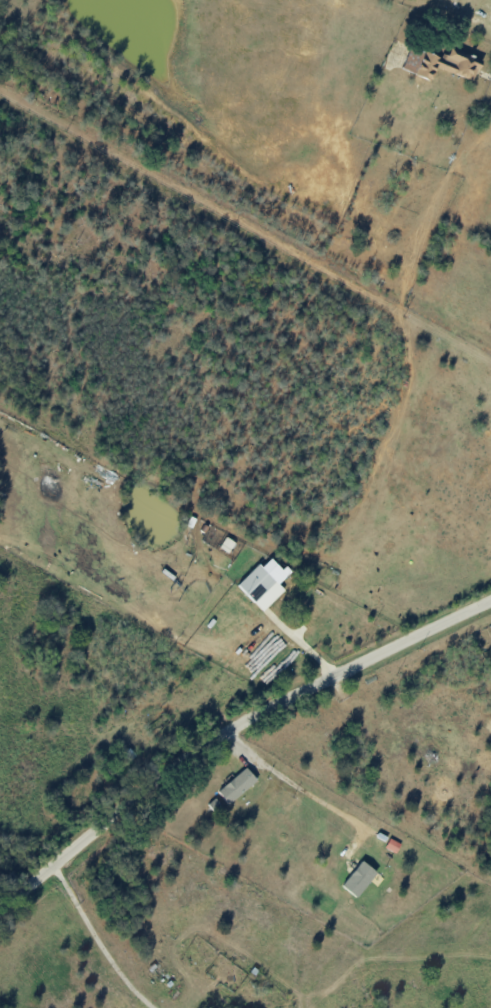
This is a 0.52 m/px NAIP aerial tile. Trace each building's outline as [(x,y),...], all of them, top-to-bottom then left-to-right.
[(403,70),(433,79),(436,68),(475,80),(482,59),(451,49),(448,57),(411,46),(403,70)] [(235,541),(226,537),(221,549),(231,553),(235,541)] [(238,585),(263,611),(285,590),(260,564),(238,585)] [(258,781),(247,768),(218,791),(229,804),(258,781)] [(342,886),(357,898),(378,873),(363,861),(342,886)]
